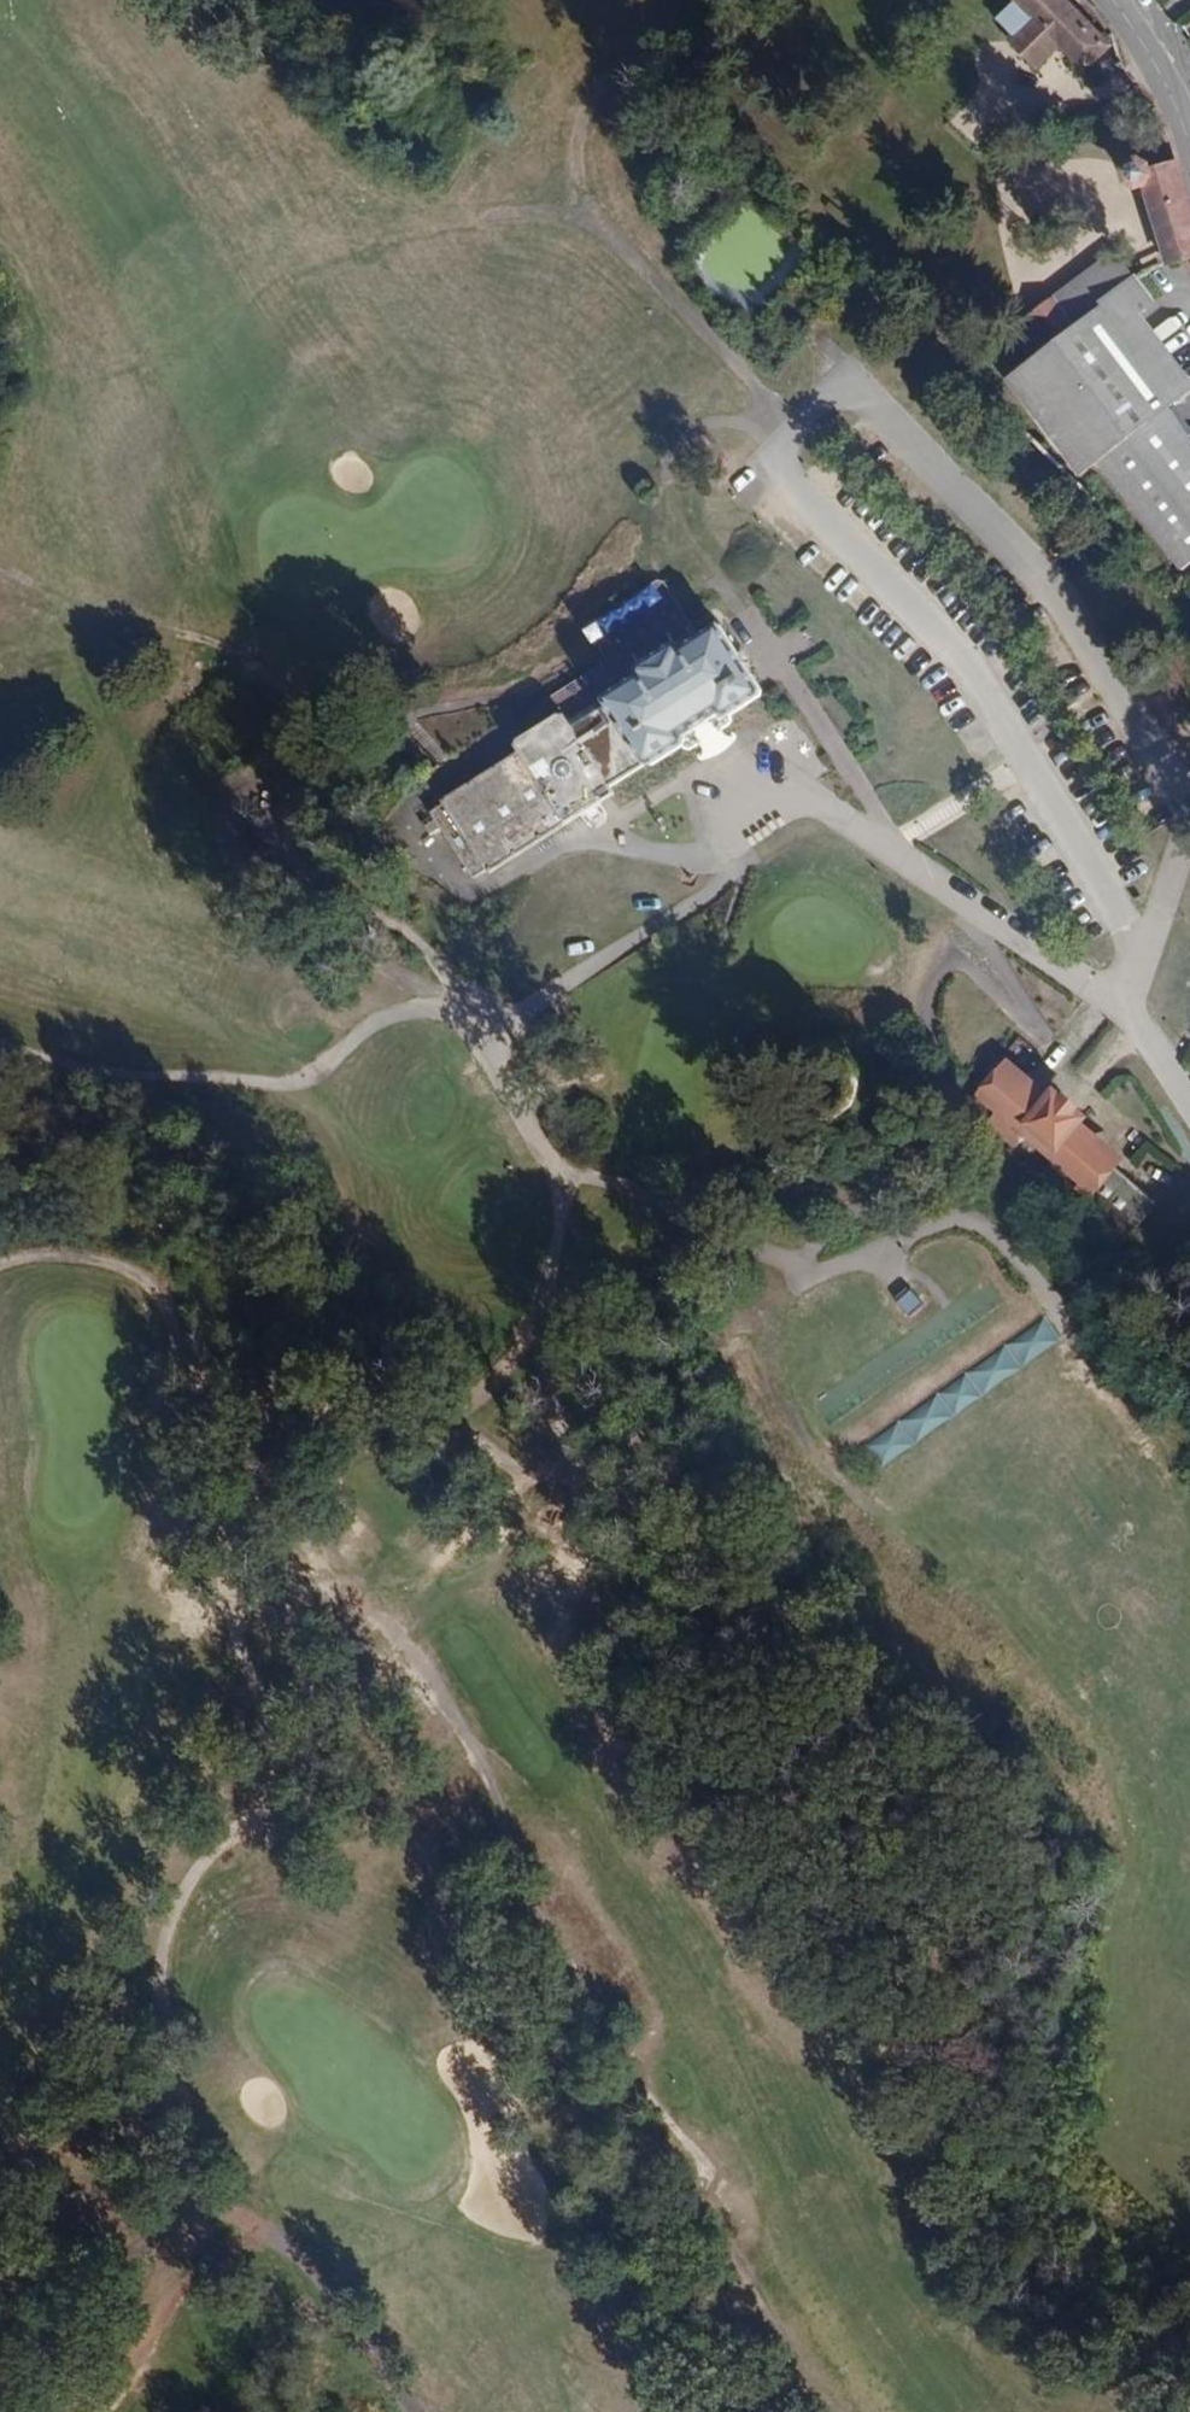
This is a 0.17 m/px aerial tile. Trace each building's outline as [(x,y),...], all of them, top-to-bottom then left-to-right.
[(1040,10),(1014,35),(1036,56),(1061,32),(1083,56),(1102,38),(1066,0),(1030,0),(1040,10)] [(1145,180),(1170,260),(1189,254),(1189,206),(1174,157),(1150,164),(1148,159),(1146,157),(1138,155),(1128,159),(1125,165),(1124,168),(1128,178),(1138,182),(1139,182),(1145,180)] [(1174,389),(1117,333),(1159,297),(1136,271),(1020,372),(1043,398),(1105,458),(1121,442),(1189,536),(1189,435),(1168,404),(1174,389)] [(720,630),(681,654),(673,649),(636,670),(636,679),(571,719),(557,712),(520,733),(527,745),(444,795),(488,870),(565,826),(572,826),(609,805),(615,791),(677,753),(686,757),(733,730),(734,718),(762,700),(720,630)] [(1038,1176),(1050,1158),(1087,1188),(1111,1158),(1072,1127),(1078,1119),(1045,1096),(1041,1102),(1005,1075),(981,1105),(1018,1134),(1005,1153),(1038,1176)] [(875,1465),(1063,1343),(1049,1320),(860,1442),(875,1465)]
